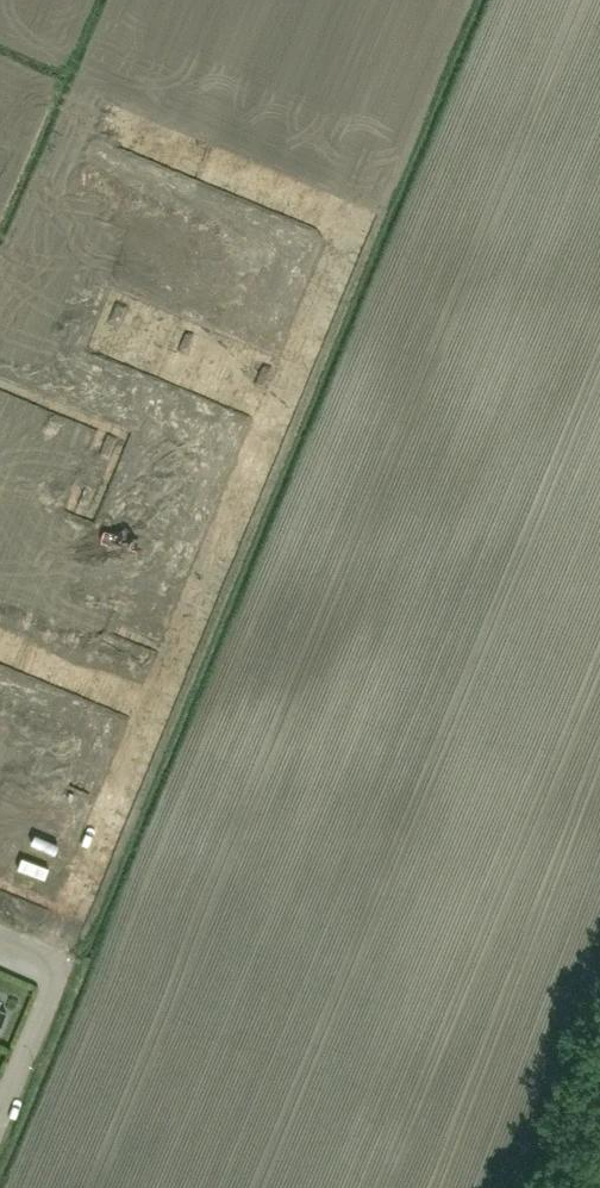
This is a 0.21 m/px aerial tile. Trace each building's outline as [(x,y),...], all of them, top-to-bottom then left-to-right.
[(39,269),(30,291),(72,309),(81,287),(39,269)] [(95,303),(89,316),(98,320),(104,306),(95,303)] [(86,324),(81,337),(89,341),(95,328),(86,324)] [(81,337),(75,350),(84,354),(89,341),(81,337)] [(69,366),(63,379),(72,383),(77,370),(69,366)] [(63,379),(58,393),(66,396),(72,383),(63,379)] [(141,405),(136,419),(144,422),(150,409),(141,405)] [(136,419),(130,432),(139,435),(144,422),(136,419)] [(120,456),(115,469),(124,472),(129,459),(120,456)] [(115,469),(109,482),(118,486),(124,472),(115,469)] [(5,484),(2,493),(15,498),(18,489),(5,484)] [(40,498),(36,507),(49,512),(53,504),(40,498)] [(53,504),(49,512),(62,518),(66,509),(53,504)] [(16,525),(0,519),(0,564),(16,525)] [(0,564),(0,568),(22,577),(40,535),(16,525),(0,564)] [(109,528),(106,537),(119,542),(123,534),(109,528)] [(123,534),(119,542),(132,548),(136,539),(123,534)] [(40,535),(22,577),(47,587),(64,545),(40,535)] [(152,546),(148,554),(161,560),(165,551),(152,546)] [(165,551),(161,560),(174,565),(178,557),(165,551)] [(88,555),(70,597),(93,606),(110,564),(88,555)] [(110,564),(93,606),(114,615),(131,573),(110,564)] [(131,573),(114,615),(135,624),(152,582),(131,573)] [(5,726),(0,738),(0,748),(13,754),(33,705),(18,698),(25,682),(0,672),(0,724),(5,726)] [(40,720),(21,764),(44,774),(55,747),(76,756),(95,711),(66,700),(55,726),(40,720)]
